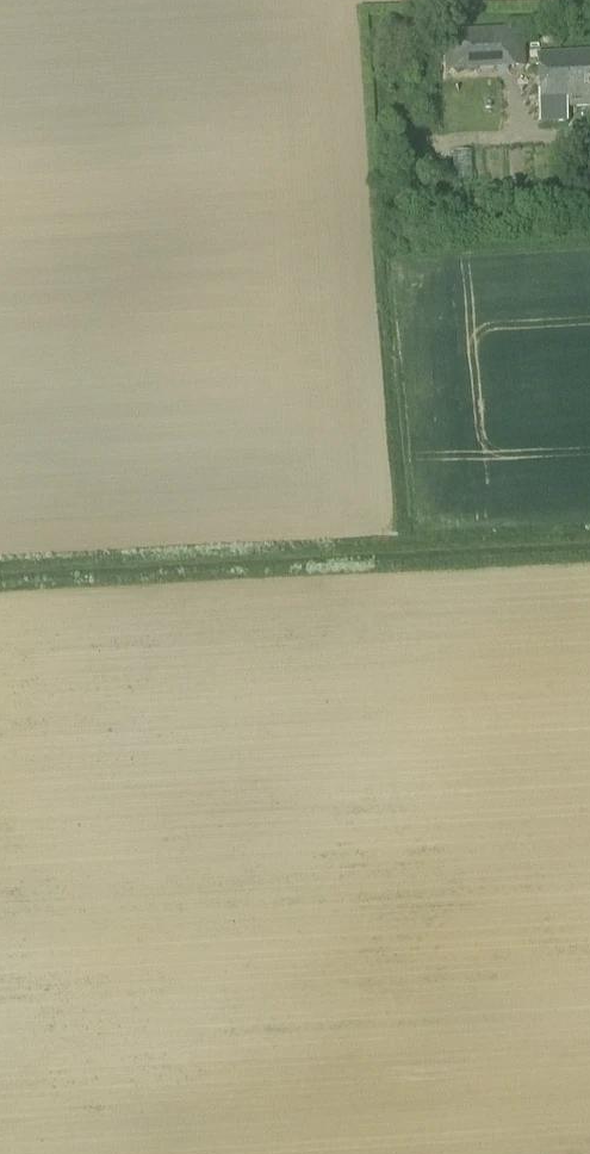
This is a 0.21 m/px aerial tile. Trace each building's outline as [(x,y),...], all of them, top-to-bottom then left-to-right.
[(445,74),(526,69),(523,27),(443,31),(445,74)] [(567,125),(567,110),(589,109),(589,54),(537,57),(541,126),(567,125)]
